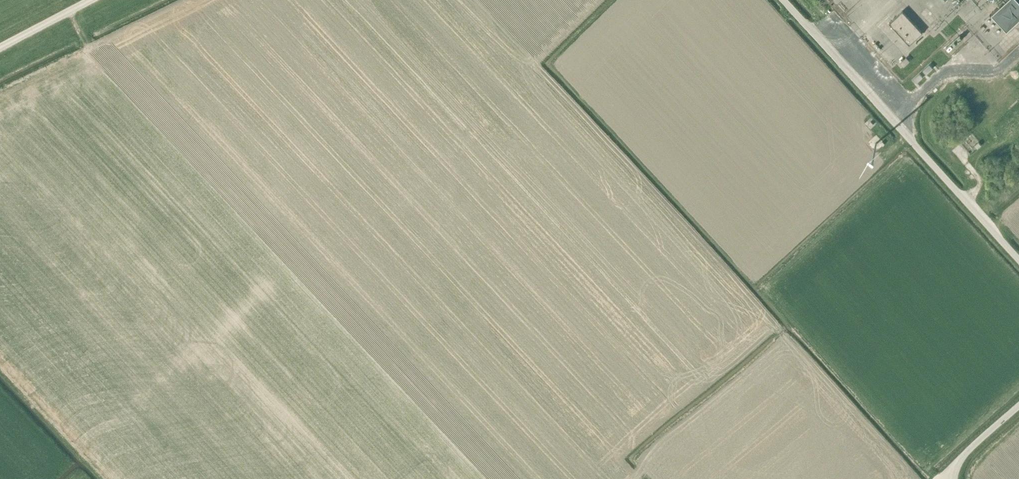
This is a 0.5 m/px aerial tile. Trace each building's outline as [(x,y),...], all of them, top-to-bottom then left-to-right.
[(1018,18),(1018,0),(1005,0),(992,12),(1007,29),(1018,18)] [(910,45),(923,33),(902,11),(889,23),(910,45)] [(998,34),(1004,29),(990,14),(984,19),(998,34)] [(910,61),(906,57),(900,63),(904,66),(910,61)] [(926,74),(933,68),(929,64),(923,70),(926,74)] [(917,83),(923,78),(920,74),(914,79),(917,83)]
